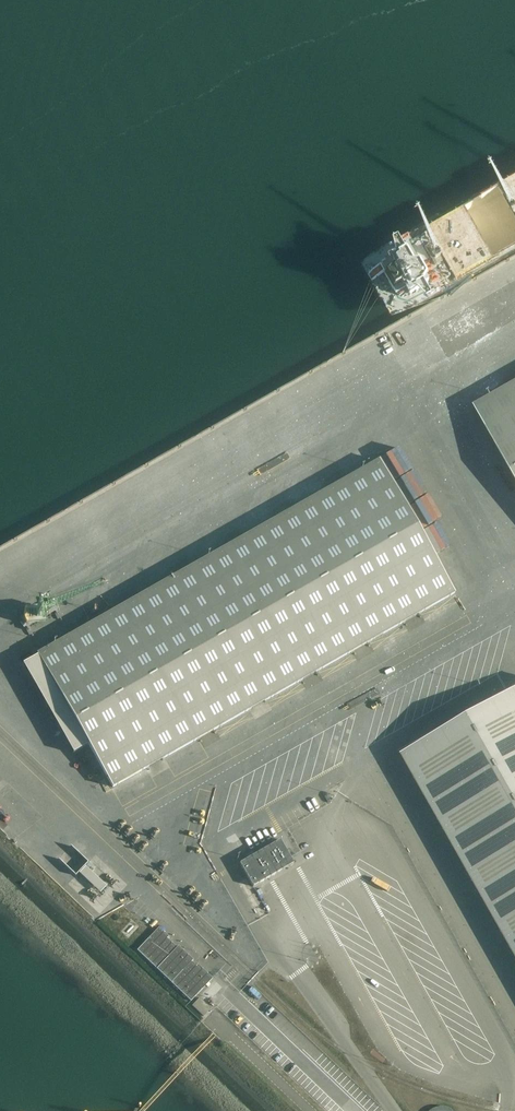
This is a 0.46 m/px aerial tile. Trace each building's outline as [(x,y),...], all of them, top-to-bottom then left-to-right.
[(474,407),(514,480),(514,383),(474,407)] [(379,460),(37,654),(112,787),(454,594),(379,460)] [(401,755),(514,956),(514,691),(401,755)] [(290,857),(289,854),(287,852),(280,840),(245,860),(239,863),(241,866),(242,868),(253,887),(261,882),(264,880),(294,863),(290,857)] [(85,859),(79,867),(102,887),(108,879),(85,859)] [(159,927),(152,934),(137,950),(190,1001),(212,978),(198,964),(196,966),(191,961),(193,960),(178,946),(177,947),(167,938),(169,936),(159,927)] [(199,998),(192,1006),(203,1016),(211,1008),(199,998)]
